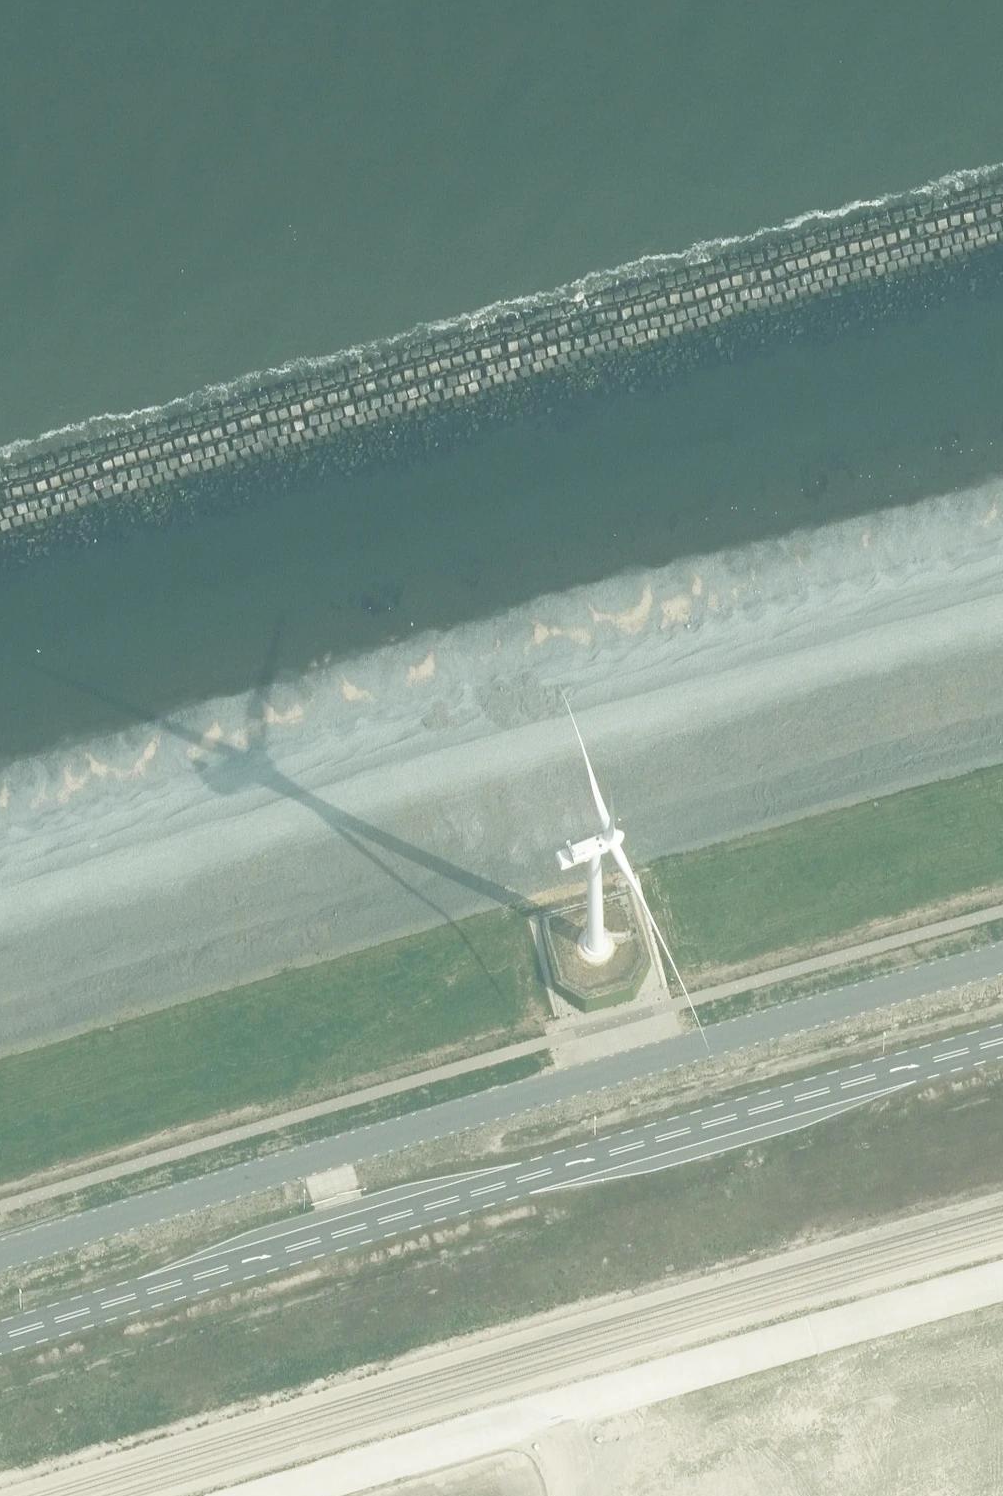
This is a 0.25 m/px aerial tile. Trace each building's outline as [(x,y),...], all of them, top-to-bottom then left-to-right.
[(534,969),(534,970),(534,971),(534,972),(534,973),(534,975),(534,976),(534,977),(535,978),(535,979),(535,980),(535,982),(536,983),(536,984),(537,985),(537,986),(538,987),(538,988),(539,989),(540,990),(540,991),(541,992),(542,993),(542,994),(543,995),(544,996),(545,996),(546,997),(547,998),(548,999),(549,999),(550,1000),(551,1001),(552,1001),(553,1002),(554,1002),(555,1003),(556,1003),(557,1003),(558,1004),(560,1004),(561,1004),(562,1005),(563,1005),(564,1005),(565,1005),(567,1005),(568,1005),(569,1005),(570,1005),(571,1005),(572,1005),(574,1005),(575,1004),(576,1004),(577,1004),(578,1003),(579,1003),(581,1003),(582,1002),(583,1002),(584,1001),(585,1001),(586,1000),(587,999),(588,999),(589,998),(590,997),(590,996),(591,996),(592,995),(593,994),(594,993),(595,992),(595,991),(596,990),(597,989),(597,988),(598,987),(598,986),(599,985),(599,984),(600,983),(600,982),(600,980),(601,979),(601,978),(601,977),(601,976),(602,975),(602,973),(602,972),(602,971),(602,970),(602,969),(602,968),(601,966),(601,965),(601,964),(601,963),(600,962),(600,961),(600,959),(599,958),(599,957),(598,956),(598,955),(597,954),(597,953),(596,952),(595,951),(595,950),(594,949),(593,948),(592,947),(591,947),(590,946),(590,945),(589,944),(588,944),(587,943),(586,942),(585,942),(584,941),(583,941),(582,940),(581,940),(579,939),(578,939),(577,938),(576,938),(575,938),(574,938),(572,937),(571,937),(570,937),(569,937),(568,937),(567,937),(565,937),(564,937),(563,937),(562,938),(561,938),(560,938),(558,938),(557,939),(556,939),(555,940),(554,940),(553,941),(552,941),(551,942),(550,942),(549,943),(548,944),(547,944),(546,945),(545,946),(544,947),(543,947),(542,948),(542,949),(541,950),(540,951),(540,952),(539,953),(538,954),(538,955),(537,956),(537,957),(536,958),(536,959),(535,961),(535,962),(535,963),(534,964),(534,965),(534,966),(534,968),(534,969)]
